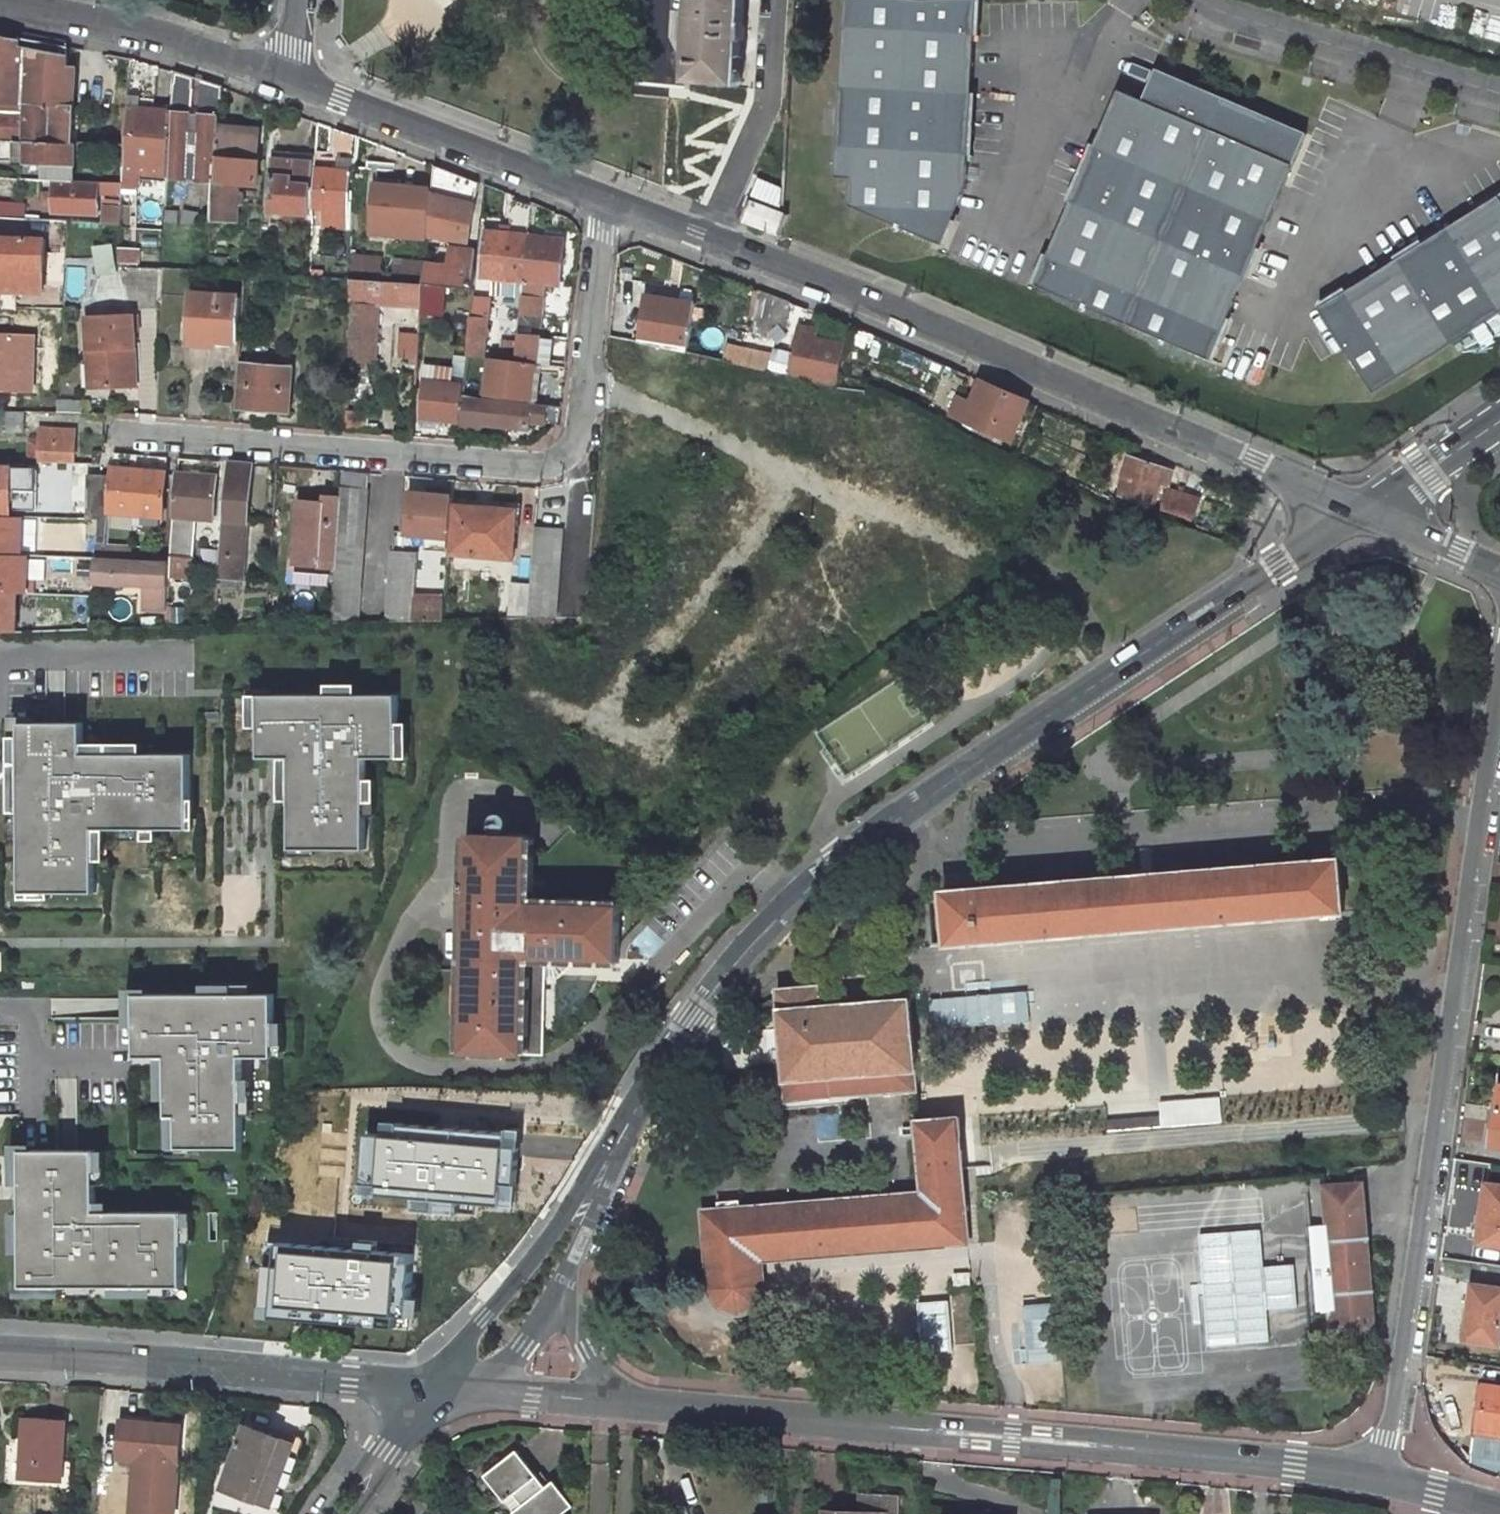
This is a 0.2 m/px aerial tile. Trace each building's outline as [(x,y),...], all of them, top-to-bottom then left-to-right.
[(743,0),(691,0),(688,57),(693,60),(692,77),(738,80),(743,0)] [(835,176),(848,177),(846,204),(942,245),(955,213),(969,163),(978,0),(846,0),(835,176)] [(46,44),(14,38),(14,42),(0,39),(0,101),(27,103),(74,106),(75,106),(78,68),(67,68),(68,49),(46,44)] [(199,113),(197,150),(189,150),(191,114),(186,114),(186,108),(193,108),(193,78),(174,72),(171,114),(166,180),(216,183),(220,129),(223,86),(200,80),(199,113)] [(1120,89),(1036,285),(1210,360),(1306,137),(1156,72),(1144,100),(1120,89)] [(26,116),(27,103),(0,101),(0,115),(26,116)] [(49,137),(49,140),(1,138),(0,153),(0,158),(18,159),(18,175),(55,177),(71,178),(74,106),(27,103),(26,116),(0,115),(0,135),(49,137)] [(118,109),(117,117),(129,117),(129,110),(118,109)] [(127,146),(125,177),(166,180),(171,114),(129,110),(129,117),(128,127),(127,146)] [(128,127),(80,124),(78,142),(127,146),(128,127)] [(216,183),(214,219),(239,221),(242,185),(258,186),(260,163),(256,162),(258,132),(220,129),(216,183)] [(340,130),(338,170),(316,168),(313,213),(351,216),(358,136),(340,130)] [(317,157),(274,153),(271,212),(312,216),(313,213),(316,168),(317,157)] [(429,238),(472,245),(478,183),(435,166),(433,193),(429,238)] [(52,210),(96,213),(98,191),(98,180),(71,178),(55,177),(54,189),(44,188),(44,200),(53,200),(52,210)] [(98,180),(98,191),(124,193),(124,181),(98,180)] [(433,193),(378,188),(373,237),(428,243),(429,238),(433,193)] [(1320,309),(1373,394),(1499,314),(1499,195),(1320,309)] [(123,199),(107,198),(107,204),(104,204),(103,218),(122,218),(123,199)] [(25,214),(26,203),(19,202),(19,200),(0,199),(0,213),(25,214)] [(742,220),(783,235),(792,214),(752,199),(742,220)] [(527,236),(530,208),(515,204),(512,232),(488,230),(483,279),(523,284),(527,236)] [(187,212),(178,211),(178,220),(186,221),(187,212)] [(41,291),(44,238),(0,236),(0,290),(41,291)] [(523,284),(561,287),(567,240),(527,236),(523,284)] [(232,272),(235,248),(212,246),(210,271),(232,272)] [(435,284),(476,287),(479,249),(450,246),(448,267),(426,265),(425,276),(436,276),(435,284)] [(79,267),(80,249),(66,248),(65,267),(79,267)] [(383,277),(383,255),(354,255),(353,277),(383,277)] [(436,276),(425,276),(424,283),(426,284),(435,284),(436,276)] [(355,281),(354,301),(376,303),(424,308),(426,284),(424,283),(375,280),(375,282),(355,281)] [(245,299),(195,293),(191,347),(240,351),(242,331),(245,299)] [(510,294),(510,306),(521,307),(522,295),(510,294)] [(690,351),(698,305),(650,294),(641,342),(690,351)] [(761,295),(753,343),(773,346),(775,333),(791,335),(795,309),(761,295)] [(376,303),(354,301),(352,318),(364,319),(362,339),(373,340),(376,303)] [(141,386),(134,315),(85,319),(88,352),(96,351),(100,389),(141,386)] [(486,358),(490,317),(473,316),(469,356),(483,357),(486,358)] [(370,372),(373,340),(362,339),(364,319),(352,318),(347,370),(370,372)] [(793,371),(837,378),(842,345),(814,341),(815,333),(799,330),(793,371)] [(247,361),(243,406),(256,408),(256,415),(270,415),(271,409),(287,411),(292,365),(272,363),(275,334),(242,331),(240,351),(239,360),(247,361)] [(401,358),(422,358),(423,331),(401,331),(401,358)] [(566,367),(570,341),(518,337),(516,361),(540,364),(566,367)] [(88,352),(92,390),(100,389),(96,351),(88,352)] [(467,369),(481,371),(483,357),(469,356),(467,369)] [(743,373),(769,376),(771,361),(745,357),(743,373)] [(490,358),(486,393),(535,400),(540,364),(516,361),(490,358)] [(420,417),(459,422),(463,397),(464,387),(424,383),(420,417)] [(954,419),(1015,444),(1030,406),(983,386),(975,407),(961,402),(954,419)] [(481,425),(529,430),(530,419),(559,422),(561,408),(463,397),(459,422),(458,428),(480,430),(481,425)] [(8,430),(26,431),(26,409),(8,409),(8,430)] [(30,459),(76,462),(77,429),(42,427),(41,449),(33,449),(31,451),(30,459)] [(1109,451),(1100,447),(1096,457),(1105,461),(1109,451)] [(168,472),(140,469),(141,453),(119,452),(114,510),(130,511),(130,520),(151,522),(151,513),(165,514),(168,472)] [(96,465),(105,465),(106,454),(97,453),(96,465)] [(1137,457),(1122,494),(1156,506),(1163,487),(1170,490),(1177,473),(1137,457)] [(243,582),(253,463),(226,461),(215,594),(240,594),(240,583),(243,582)] [(12,488),(12,480),(20,480),(21,468),(0,466),(0,487),(12,488)] [(360,619),(373,473),(344,470),(342,494),(335,566),(331,620),(360,619)] [(175,515),(215,518),(219,475),(178,472),(175,515)] [(11,511),(12,488),(0,487),(0,510),(11,511)] [(98,487),(96,518),(102,518),(111,519),(113,488),(104,488),(98,487)] [(1199,501),(1171,491),(1165,511),(1192,520),(1199,501)] [(342,494),(326,493),(325,501),(299,498),(292,563),(335,566),(342,494)] [(415,493),(412,535),(424,536),(423,547),(441,548),(442,537),(452,538),(456,496),(415,493)] [(519,509),(461,503),(457,552),(515,557),(519,509)] [(10,602),(13,519),(0,519),(0,601),(10,602)] [(554,614),(559,528),(533,526),(529,576),(526,615),(554,614)] [(170,574),(192,575),(195,540),(173,538),(171,561),(170,574)] [(97,580),(142,582),(141,604),(167,605),(170,574),(171,561),(130,559),(132,545),(100,543),(98,565),(97,580)] [(420,592),(422,552),(395,550),(389,618),(446,617),(448,594),(420,592)] [(529,576),(510,575),(507,615),(526,615),(529,576)] [(499,615),(498,632),(566,630),(565,614),(554,614),(526,615),(507,615),(499,615)] [(354,684),(324,684),(324,694),(354,694),(354,684)] [(257,695),(271,695),(271,689),(247,689),(247,728),(257,727),(257,695)] [(271,695),(257,695),(257,727),(258,758),(279,758),(289,758),(289,800),(289,817),(299,817),(299,849),(313,849),(364,848),(364,815),(364,778),(363,757),(396,757),(396,722),(396,694),(354,694),(324,694),(271,695)] [(23,846),(22,724),(40,724),(40,718),(16,718),(17,846),(23,846)] [(406,722),(396,722),(396,757),(406,757),(406,722)] [(85,723),(22,724),(23,846),(24,862),(34,862),(34,894),(99,893),(99,859),(98,829),(108,829),(127,829),(162,829),(162,819),(193,819),(193,754),(145,754),(85,755),(85,745),(85,723)] [(145,744),(85,745),(85,755),(145,754),(145,744)] [(279,758),(279,801),(289,800),(289,758),(279,758)] [(374,778),(364,778),(364,815),(374,815),(374,778)] [(313,854),(313,849),(299,849),(299,817),(289,817),(289,854),(313,854)] [(162,819),(162,829),(193,829),(193,819),(162,819)] [(98,829),(99,859),(108,859),(108,829),(98,829)] [(162,829),(127,829),(127,839),(162,839),(162,829)] [(469,830),(464,1050),(545,1052),(547,973),(553,973),(571,959),(571,955),(620,955),(622,900),(528,898),(530,832),(469,830)] [(947,884),(952,938),(1346,906),(1342,855),(947,884)] [(48,900),(48,894),(34,894),(34,862),(24,862),(24,900),(48,900)] [(780,981),(791,1093),(832,1090),(876,1087),(874,1064),(883,1064),(885,1086),(919,1084),(911,993),(825,1000),(823,978),(780,981)] [(935,1027),(1026,1021),(1024,990),(933,996),(935,1027)] [(198,1001),(247,1001),(247,991),(198,991),(198,1001)] [(130,1033),(130,1000),(120,1000),(120,1033),(130,1033)] [(169,1141),(169,1155),(202,1155),(236,1156),(236,1122),(236,1085),(236,1064),(269,1064),(269,1029),(269,1001),(247,1001),(198,1001),(130,1000),(130,1033),(129,1063),(150,1063),(160,1063),(160,1107),(160,1123),(170,1123),(169,1141)] [(269,1029),(269,1064),(279,1064),(279,1029),(269,1029)] [(150,1107),(160,1107),(160,1063),(150,1063),(150,1107)] [(236,1085),(236,1122),(246,1122),(246,1085),(236,1085)] [(923,1186),(704,1203),(713,1293),(716,1299),(721,1305),(727,1309),(734,1311),(741,1312),(748,1311),(754,1308),(760,1303),(764,1298),(767,1291),(764,1255),(970,1238),(962,1113),(917,1116),(923,1186)] [(1223,1119),(1110,1128),(1111,1137),(1224,1128),(1223,1119)] [(415,1196),(413,1210),(455,1213),(458,1201),(502,1204),(502,1206),(518,1207),(520,1185),(517,1185),(519,1148),(522,1149),(524,1130),(509,1129),(508,1133),(401,1124),(402,1122),(402,1121),(385,1121),(385,1135),(369,1135),(365,1182),(360,1182),(360,1194),(379,1196),(379,1193),(415,1196)] [(169,1155),(169,1141),(163,1141),(163,1165),(202,1165),(202,1155),(169,1155)] [(8,1191),(18,1191),(19,1156),(9,1156),(8,1191)] [(93,1157),(19,1156),(18,1191),(18,1219),(18,1260),(18,1293),(56,1293),(106,1293),(167,1294),(181,1294),(181,1250),(181,1219),(105,1219),(93,1218),(93,1208),(93,1187),(93,1157)] [(103,1157),(93,1157),(93,1187),(103,1187),(103,1157)] [(1377,1340),(1367,1176),(1325,1179),(1335,1343),(1377,1340)] [(1496,1183),(1487,1182),(1483,1218),(1491,1219),(1496,1183)] [(1496,1183),(1491,1219),(1483,1218),(1480,1240),(1499,1243),(1499,1184),(1496,1183)] [(105,1209),(93,1208),(93,1218),(105,1219),(105,1209)] [(8,1259),(18,1260),(18,1219),(8,1219),(8,1259)] [(191,1250),(191,1219),(181,1219),(181,1250),(191,1250)] [(263,1305),(262,1317),(273,1317),(273,1315),(397,1326),(398,1314),(421,1316),(421,1298),(410,1297),(414,1253),(379,1250),(380,1242),(362,1240),(361,1249),(279,1243),(270,1242),(268,1264),(265,1305),(263,1305)] [(1475,1282),(1467,1338),(1499,1342),(1499,1285),(1475,1282)] [(56,1303),(56,1293),(18,1293),(18,1303),(56,1303)] [(167,1304),(167,1294),(106,1293),(106,1303),(167,1304)] [(1051,1361),(1051,1303),(1018,1303),(1019,1361),(1051,1361)] [(1488,1383),(1482,1425),(1482,1428),(1499,1430),(1499,1385),(1488,1383)] [(186,1421),(126,1417),(126,1426),(186,1430),(186,1421)] [(68,1422),(29,1419),(25,1481),(64,1484),(68,1422)] [(126,1426),(124,1461),(141,1462),(154,1463),(150,1513),(180,1513),(186,1430),(126,1426)] [(296,1444),(247,1427),(224,1490),(273,1507),(296,1444)] [(296,1444),(273,1507),(287,1511),(309,1449),(296,1444)] [(526,1449),(494,1475),(513,1499),(523,1492),(532,1503),(523,1511),(525,1513),(569,1513),(582,1503),(563,1479),(556,1485),(526,1449)] [(141,1462),(137,1513),(150,1513),(154,1463),(141,1462)] [(899,1497),(863,1496),(863,1513),(899,1513),(899,1497)]
